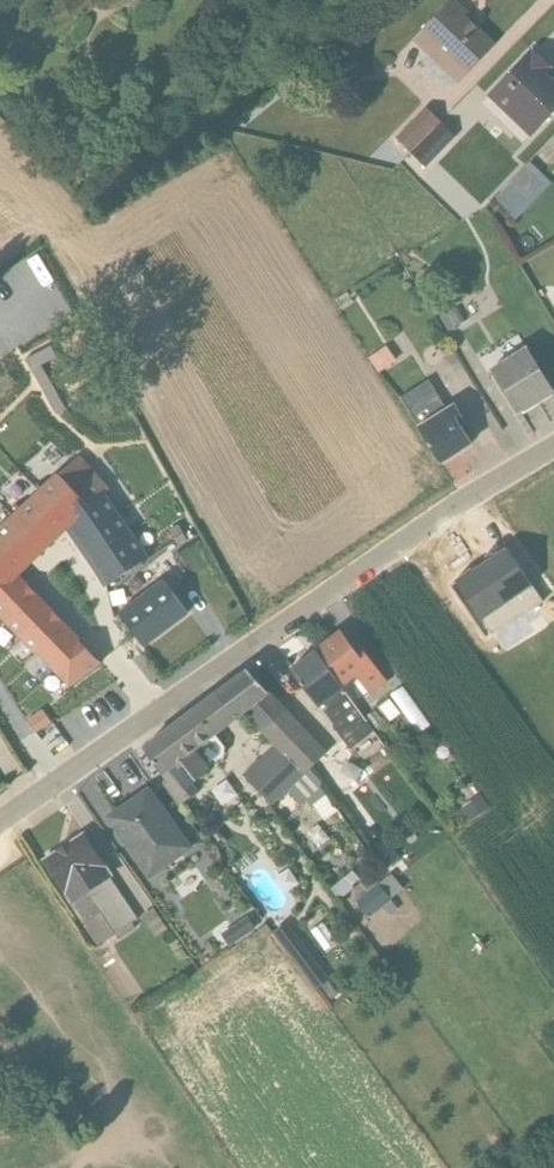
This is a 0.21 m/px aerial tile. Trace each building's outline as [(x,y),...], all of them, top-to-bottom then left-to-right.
[(452,0),(412,42),(457,85),(493,46),(464,17),(467,14),(452,0)] [(529,138),(553,112),(553,78),(548,73),(552,68),(532,49),(486,97),(529,138)] [(410,154),(440,123),(424,108),(395,139),(410,154)] [(440,123),(410,154),(424,168),(455,137),(440,123)] [(550,184),(529,163),(493,201),(514,221),(550,184)] [(440,319),(448,332),(463,322),(456,310),(440,319)] [(56,360),(49,347),(25,361),(55,414),(64,409),(42,368),(56,360)] [(395,362),(385,347),(368,360),(378,374),(395,362)] [(553,393),(526,347),(490,370),(518,415),(553,393)] [(444,409),(428,381),(400,399),(440,463),(470,445),(460,428),(465,424),(452,405),(444,409)] [(79,455),(57,474),(0,527),(0,619),(35,655),(37,653),(71,687),(101,663),(20,576),(66,532),(103,588),(148,559),(103,494),(109,487),(79,455)] [(472,570),(455,582),(471,607),(479,621),(531,586),(502,544),(484,556),(488,561),(473,571),(472,570)] [(117,614),(142,647),(187,614),(161,580),(117,614)] [(340,634),(315,652),(350,702),(353,698),(352,695),(362,688),(369,697),(387,684),(361,649),(354,653),(340,634)] [(349,750),(372,732),(350,702),(315,652),(290,671),(349,750)] [(272,747),(302,777),(327,753),(270,696),(246,671),(217,694),(236,722),(243,715),(272,747)] [(417,738),(430,730),(400,688),(388,697),(417,738)] [(215,737),(236,722),(217,694),(143,749),(161,775),(160,776),(166,784),(162,787),(178,808),(197,792),(192,785),(209,771),(208,769),(222,757),(224,749),(215,737)] [(382,722),(373,711),(362,719),(371,730),(382,722)] [(309,772),(290,789),(303,803),(321,787),(309,772)] [(192,850),(150,789),(115,814),(109,818),(128,845),(152,879),(192,850)] [(477,796),(460,809),(471,823),(488,810),(477,796)] [(132,925),(139,919),(83,835),(44,861),(100,946),(115,936),(119,941),(135,929),(132,925)] [(357,897),(369,915),(406,890),(394,872),(357,897)] [(166,930),(152,909),(141,918),(155,938),(166,930)]
